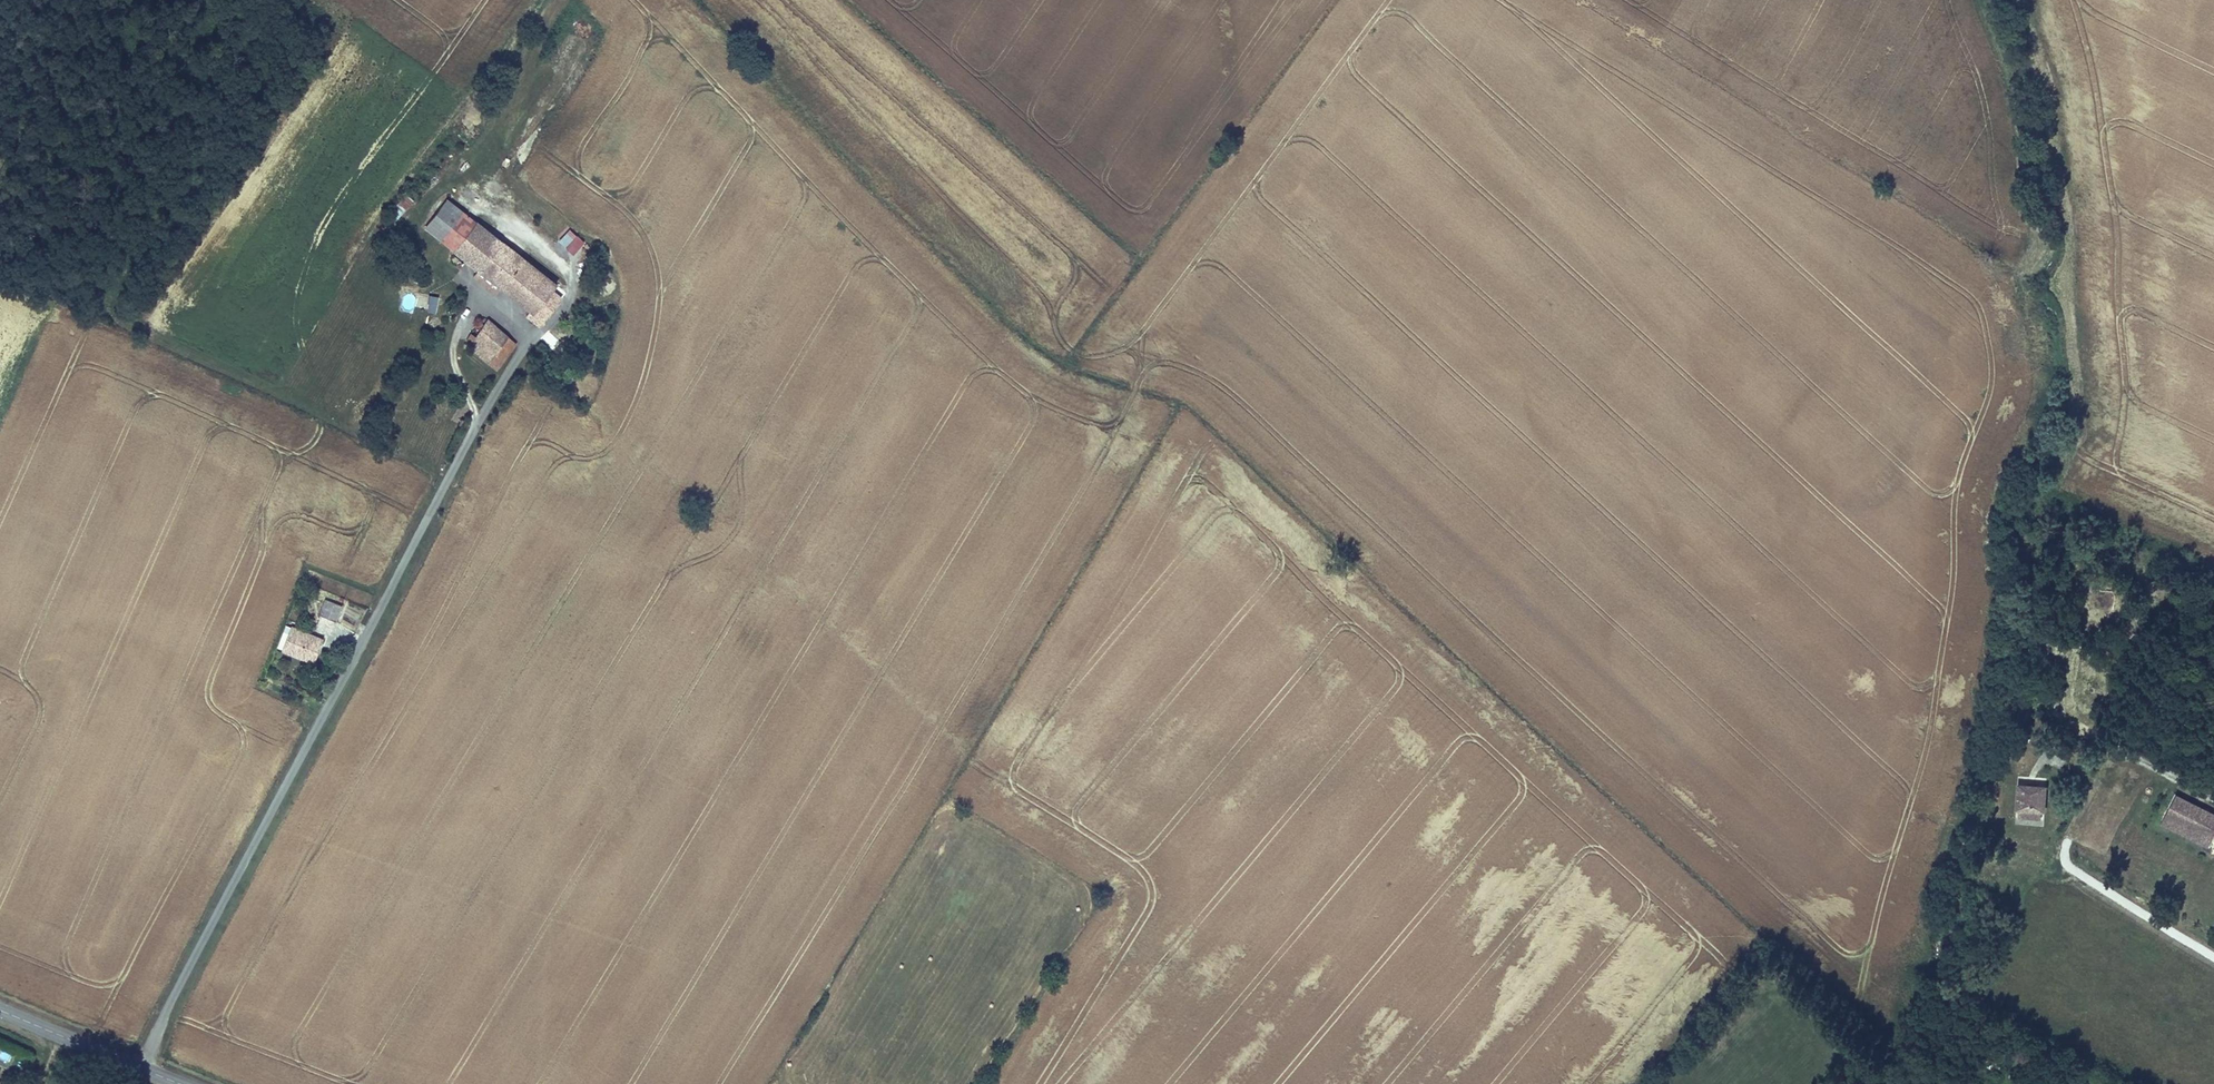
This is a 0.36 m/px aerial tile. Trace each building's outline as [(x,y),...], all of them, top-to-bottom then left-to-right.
[(401,212),(413,202),(406,195),(395,205),(401,212)] [(566,291),(447,199),(426,227),(533,310),(528,316),(540,324),(566,291)] [(436,312),(439,296),(429,294),(426,311),(436,312)] [(480,351),(481,355),(486,359),(507,334),(482,313),(478,319),(474,326),(477,329),(475,333),(469,329),(466,335),(470,338),(469,342),(480,351)] [(496,367),(517,342),(507,334),(486,359),(496,367)] [(338,605),(321,598),(315,613),(331,620),(338,605)] [(324,642),(292,630),(284,654),(316,665),(324,642)] [(2045,815),(2047,789),(2016,787),(2014,813),(2018,814),(2017,820),(2042,822),(2042,815),(2045,815)] [(2213,823),(2213,815),(2176,796),(2161,825),(2202,846),(2208,835),(2213,823)]
